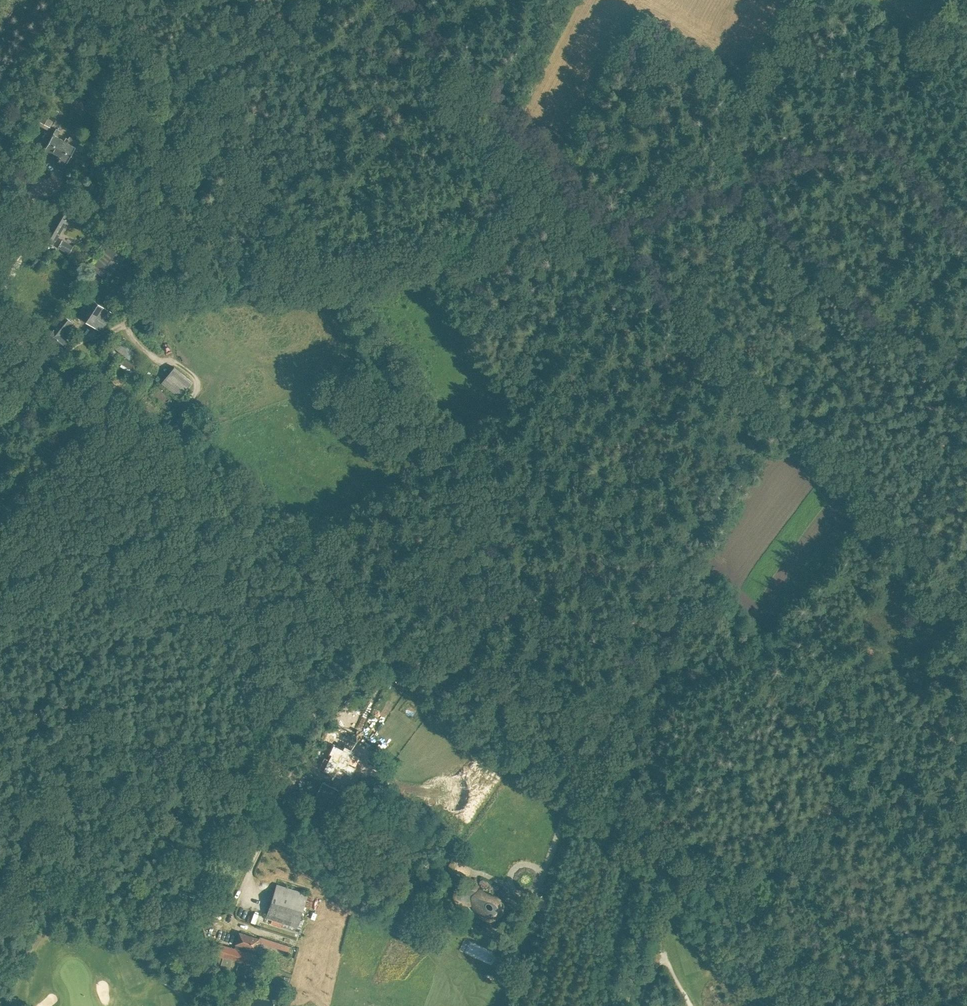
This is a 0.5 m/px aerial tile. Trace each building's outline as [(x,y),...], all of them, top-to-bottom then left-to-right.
[(41,122),(50,127),(57,114),(47,109),(41,122)] [(64,167),(75,148),(78,142),(69,137),(68,139),(66,137),(64,141),(56,136),(59,131),(56,129),(45,149),(57,156),(57,157),(57,158),(57,159),(58,159),(59,160),(57,163),(58,165),(61,167),(64,167)] [(70,222),(75,214),(61,206),(45,234),(51,237),(48,242),(53,244),(67,220),(70,222)] [(81,229),(107,245),(111,240),(84,224),(81,229)] [(99,241),(94,247),(101,252),(105,247),(99,241)] [(71,250),(60,244),(58,247),(69,253),(71,250)] [(92,268),(107,280),(124,259),(108,247),(92,268)] [(85,281),(96,290),(104,280),(93,271),(85,281)] [(90,297),(83,307),(78,316),(99,330),(102,329),(113,312),(90,297)] [(47,337),(62,349),(68,341),(66,339),(67,337),(62,333),(71,322),(64,316),(47,337)] [(180,398),(193,382),(174,367),(162,383),(180,398)] [(298,711),(296,716),(310,723),(315,712),(301,705),(300,708),(298,711)] [(355,751),(344,745),(343,749),(333,744),(329,754),(338,758),(334,767),(344,772),(355,751)] [(265,773),(261,781),(275,787),(279,780),(265,773)] [(453,859),(450,866),(461,871),(465,865),(453,859)] [(277,884),(266,917),(272,919),(271,923),(282,927),(283,923),(296,927),(307,894),(286,887),(277,884)] [(454,894),(454,895),(454,896),(454,897),(455,898),(455,899),(455,900),(456,900),(456,901),(457,901),(457,902),(458,902),(459,902),(460,902),(461,903),(462,903),(463,902),(467,902),(468,902),(469,901),(470,901),(471,901),(472,902),(472,901),(473,901),(473,902),(474,902),(475,903),(476,903),(476,904),(477,905),(478,906),(478,907),(478,908),(480,911),(481,913),(481,914),(482,915),(483,916),(484,917),(485,918),(486,918),(487,919),(488,919),(489,919),(490,919),(492,919),(495,919),(498,917),(500,915),(501,913),(502,911),(503,910),(503,908),(503,906),(502,905),(502,904),(502,903),(501,902),(501,901),(500,900),(499,899),(498,898),(497,897),(496,897),(496,896),(495,896),(494,896),(493,895),(489,895),(488,895),(487,895),(486,895),(484,894),(483,893),(482,892),(480,891),(479,890),(478,889),(478,888),(477,888),(477,887),(476,887),(475,887),(474,886),(473,886),(471,886),(470,886),(469,886),(467,886),(466,886),(465,886),(464,887),(463,887),(462,887),(461,888),(460,888),(459,889),(458,889),(457,890),(456,890),(456,891),(455,892),(455,893),(454,894)] [(256,949),(258,942),(289,951),(290,947),(259,937),(259,939),(239,932),(239,933),(236,932),(233,942),(237,943),(235,949),(216,944),(214,953),(225,957),(221,970),(227,972),(231,958),(253,965),(256,955),(252,954),(254,949),(256,949)] [(231,977),(227,991),(232,992),(235,978),(231,977)]
